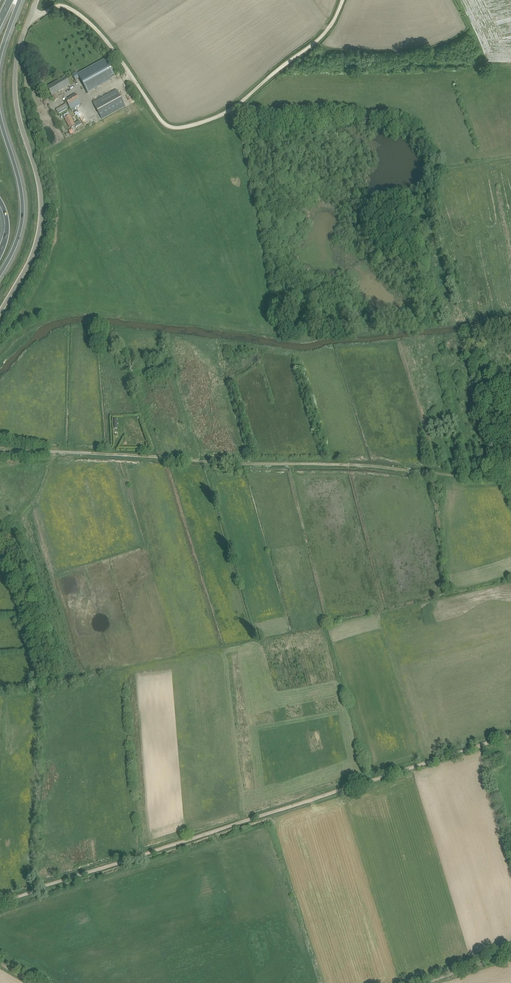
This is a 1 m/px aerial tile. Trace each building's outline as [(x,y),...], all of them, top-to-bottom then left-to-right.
[(81,77),(89,93),(113,80),(111,78),(116,75),(107,59),(79,73),(78,72),(74,74),(77,79),(81,77)] [(55,101),(58,99),(56,95),(70,86),(65,77),(47,88),(52,96),(55,101)] [(116,89),(112,92),(93,102),(102,119),(126,107),(116,89)] [(71,110),(82,103),(75,93),(65,100),(71,110)] [(68,113),(64,115),(65,118),(70,128),(75,126),(75,127),(81,124),(80,121),(74,124),(69,115),(68,113)]
